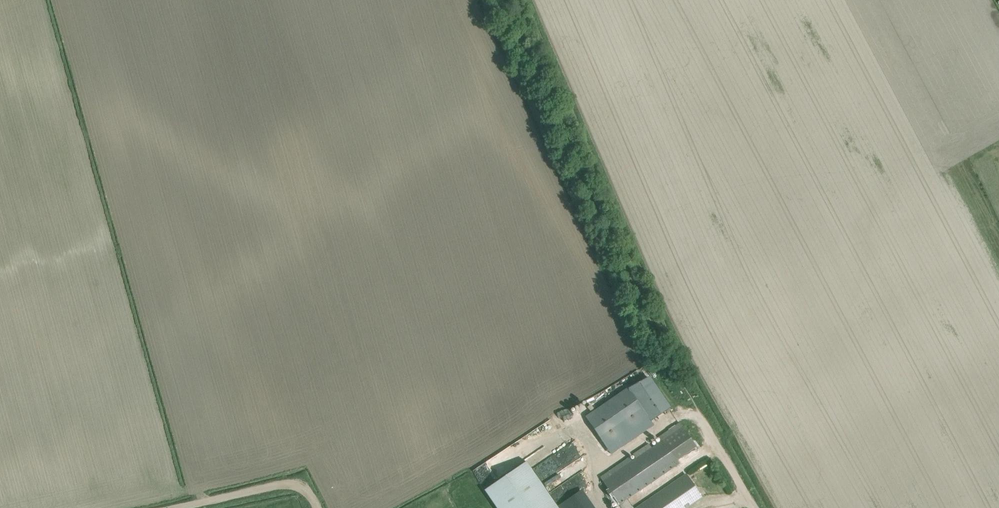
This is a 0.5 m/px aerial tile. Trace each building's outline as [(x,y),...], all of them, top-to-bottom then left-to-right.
[(650,375),(630,388),(638,400),(651,420),(671,407),(650,375)] [(629,387),(585,416),(611,454),(655,425),(654,424),(651,420),(642,406),(638,400),(630,388),(629,387)] [(662,440),(603,481),(621,507),(634,507),(628,498),(679,464),(662,440)] [(582,469),(576,458),(583,454),(576,441),(534,465),(544,481),(565,469),(569,476),(582,469)] [(527,461),(485,490),(497,507),(558,507),(527,461)] [(702,497),(686,474),(636,507),(687,507),(702,497)]
